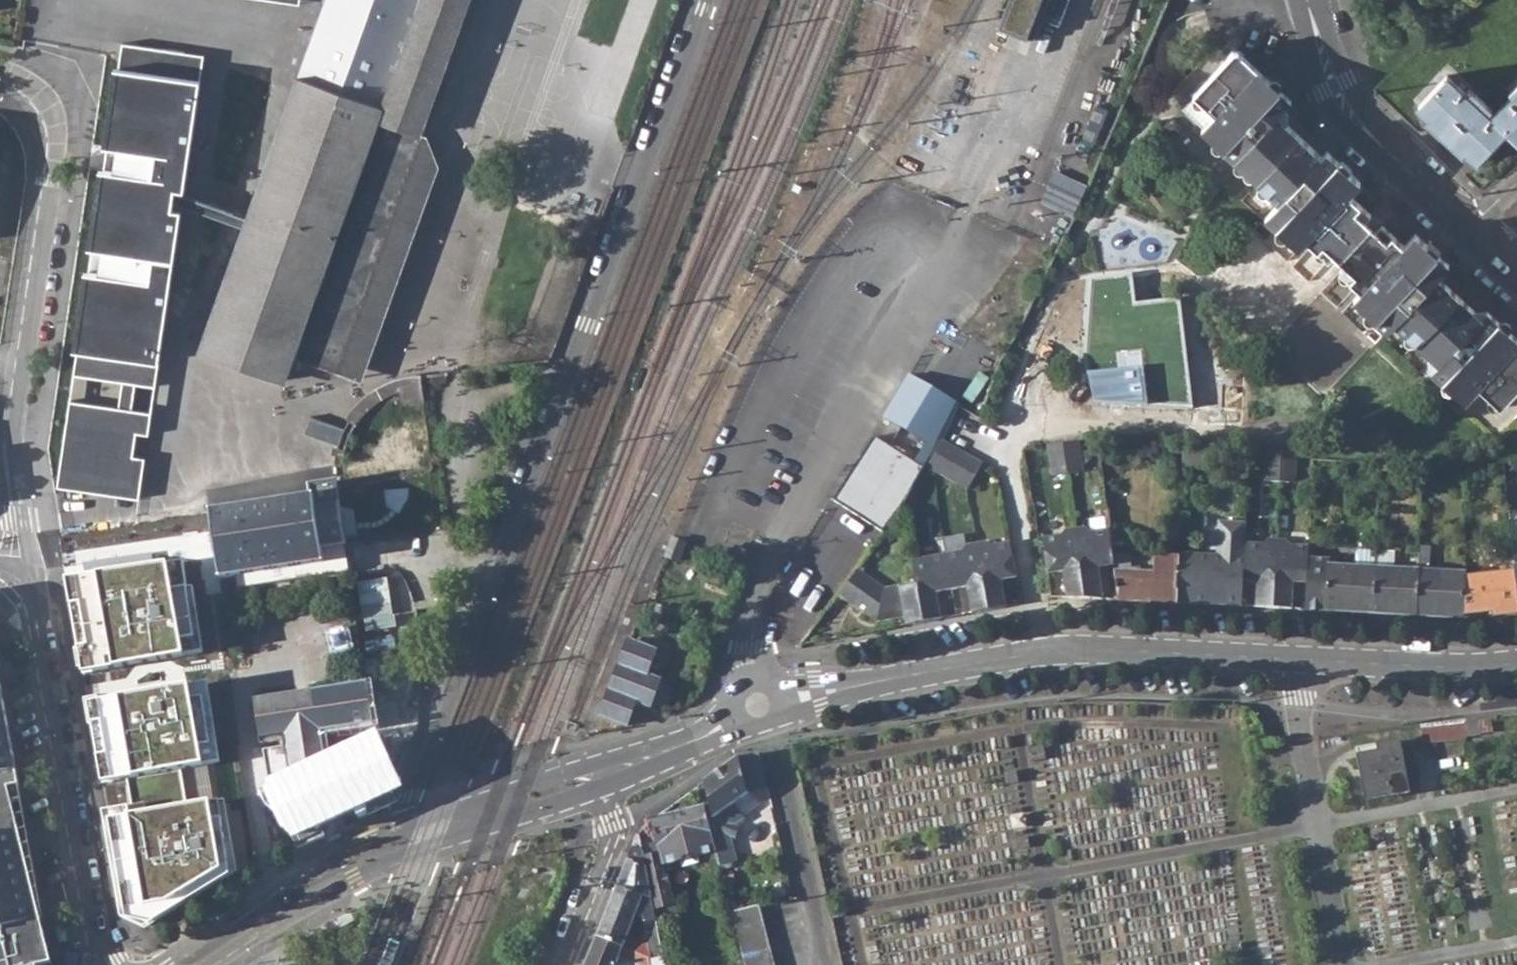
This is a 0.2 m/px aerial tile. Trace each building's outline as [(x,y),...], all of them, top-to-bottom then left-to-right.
[(468,0),(326,0),(298,78),(425,123),(468,0)] [(167,367),(211,55),(119,42),(72,375),(161,388),(164,366),(167,367)] [(1308,239),(1331,260),(1374,214),(1351,194),(1363,181),(1328,149),(1323,155),(1279,115),(1292,100),(1237,48),(1194,94),(1217,114),(1202,130),(1281,202),(1268,216),(1301,247),(1308,239)] [(1480,161),(1509,131),(1516,139),(1516,93),(1492,115),(1484,106),(1487,102),(1477,92),(1473,96),(1449,73),(1420,104),(1433,116),(1430,119),(1463,152),(1467,149),(1480,161)] [(425,123),(298,78),(200,351),(284,380),(293,358),(335,372),(420,137),(425,123)] [(949,192),(972,122),(942,112),(919,182),(949,192)] [(432,168),(420,137),(335,372),(355,379),(432,168)] [(1056,169),(1044,202),(1077,215),(1090,181),(1056,169)] [(1502,406),(1516,390),(1516,335),(1489,310),(1483,316),(1440,276),(1451,263),(1418,233),(1407,244),(1385,225),(1342,270),(1364,291),(1357,298),(1390,329),(1398,322),(1441,361),(1434,369),(1467,400),(1480,387),(1502,406)] [(589,257),(565,248),(530,342),(554,351),(589,257)] [(333,456),(340,458),(342,449),(349,433),(359,419),(377,403),(397,395),(399,408),(421,405),(417,378),(394,382),(394,387),(384,390),(363,404),(345,424),(333,456)] [(156,413),(71,402),(60,490),(143,501),(148,460),(136,459),(139,436),(153,438),(156,413)] [(840,504),(891,527),(921,460),(871,437),(840,504)] [(930,467),(947,442),(942,439),(940,438),(927,466),(930,467)] [(1079,440),(1065,443),(1070,474),(1084,471),(1079,440)] [(930,467),(941,474),(957,448),(947,442),(930,467)] [(1054,476),(1070,474),(1065,443),(1049,445),(1054,476)] [(941,474),(955,482),(970,455),(957,448),(941,474)] [(1264,482),(1280,482),(1281,452),(1266,451),(1264,482)] [(1296,453),(1281,452),(1280,482),(1294,483),(1296,453)] [(982,462),(970,455),(955,482),(967,489),(982,462)] [(210,515),(213,532),(222,591),(348,572),(344,543),(343,532),(335,483),(309,487),(310,500),(210,515)] [(1516,579),(1516,514),(1516,509),(1509,510),(1516,572),(1516,579)] [(114,920),(141,933),(195,898),(253,862),(246,814),(238,765),(236,750),(227,693),(214,611),(211,593),(222,591),(213,532),(210,515),(87,533),(64,536),(47,539),(50,559),(58,615),(114,920)] [(1176,603),(1241,607),(1243,585),(1243,579),(1243,570),(1244,549),(1244,543),(1245,523),(1219,522),(1217,555),(1178,553),(1178,556),(1178,569),(1176,603)] [(1099,566),(1113,564),(1112,553),(1109,527),(1092,530),(1088,525),(1077,527),(1087,598),(1103,599),(1099,566)] [(1068,597),(1087,598),(1077,527),(1064,529),(1062,534),(1043,537),(1049,572),(1064,570),(1068,597)] [(1310,535),(1309,546),(1317,547),(1319,547),(1320,536),(1310,535)] [(676,562),(683,544),(672,540),(665,558),(676,562)] [(1258,607),(1273,608),(1277,540),(1268,540),(1263,544),(1244,543),(1244,549),(1243,570),(1243,579),(1258,580),(1258,607)] [(1294,581),(1308,582),(1309,547),(1293,547),(1288,541),(1277,540),(1273,608),(1292,608),(1294,581)] [(988,541),(977,543),(990,609),(1007,606),(1002,579),(1017,576),(1010,542),(992,545),(988,541)] [(963,550),(947,553),(954,589),(968,586),(973,612),(990,609),(977,543),(966,545),(963,550)] [(1316,558),(1317,547),(1309,546),(1309,547),(1308,582),(1307,608),(1373,612),(1376,567),(1364,567),(1329,565),(1329,559),(1316,558)] [(1365,551),(1364,567),(1376,567),(1376,561),(1376,552),(1376,551),(1365,551)] [(1376,552),(1376,561),(1376,567),(1373,612),(1414,614),(1417,570),(1394,569),(1394,553),(1376,552)] [(914,560),(917,582),(925,621),(941,618),(937,592),(954,589),(947,553),(914,560)] [(1130,554),(1112,553),(1113,564),(1117,600),(1176,603),(1178,569),(1178,556),(1155,556),(1155,572),(1144,571),(1143,576),(1127,575),(1127,566),(1130,566),(1130,554)] [(1414,614),(1461,617),(1464,578),(1464,575),(1428,572),(1428,566),(1417,566),(1417,570),(1414,614)] [(907,624),(925,621),(917,582),(883,588),(858,568),(839,594),(877,622),(906,617),(907,624)] [(1051,574),(1053,598),(1066,596),(1064,572),(1051,574)] [(1464,578),(1461,617),(1516,611),(1516,579),(1516,572),(1464,578)] [(664,626),(668,613),(656,608),(651,621),(664,626)] [(646,676),(659,681),(669,656),(659,652),(667,633),(649,627),(642,646),(654,651),(646,676)] [(628,642),(599,718),(625,727),(634,702),(649,707),(651,704),(663,708),(670,689),(658,685),(659,681),(646,676),(654,651),(642,646),(628,642)] [(17,773),(0,684),(0,776),(17,773)] [(374,733),(365,686),(255,704),(265,794),(281,792),(283,801),(303,844),(318,835),(315,822),(339,811),(364,800),(368,803),(383,795),(389,789),(377,752),(374,733)] [(1425,740),(1483,738),(1482,719),(1424,721),(1425,740)] [(1407,791),(1397,740),(1378,744),(1379,751),(1358,755),(1366,799),(1407,791)] [(717,853),(720,865),(737,861),(730,836),(733,825),(744,818),(733,804),(747,794),(767,789),(758,753),(739,757),(699,785),(704,806),(717,853)] [(53,962),(11,790),(20,787),(17,773),(0,776),(0,964),(38,964),(53,962)] [(704,806),(651,819),(658,847),(661,856),(645,861),(651,893),(657,921),(673,916),(677,911),(664,867),(683,862),(685,868),(700,864),(699,858),(717,853),(704,806)] [(730,836),(735,838),(739,826),(733,825),(730,836)] [(649,944),(652,959),(663,957),(657,921),(651,893),(645,861),(645,859),(643,851),(640,836),(637,836),(616,887),(642,897),(635,914),(644,916),(649,944)] [(645,859),(661,856),(658,847),(643,851),(645,859)] [(652,959),(649,944),(627,935),(635,914),(642,897),(616,887),(597,936),(650,958),(652,959)] [(746,964),(774,964),(759,905),(732,912),(746,964)] [(352,919),(350,915),(332,925),(336,933),(354,923),(352,919)] [(331,936),(326,928),(308,939),(311,943),(313,946),(331,936)] [(619,958),(635,964),(651,964),(650,958),(597,936),(585,964),(616,964),(619,958)]
